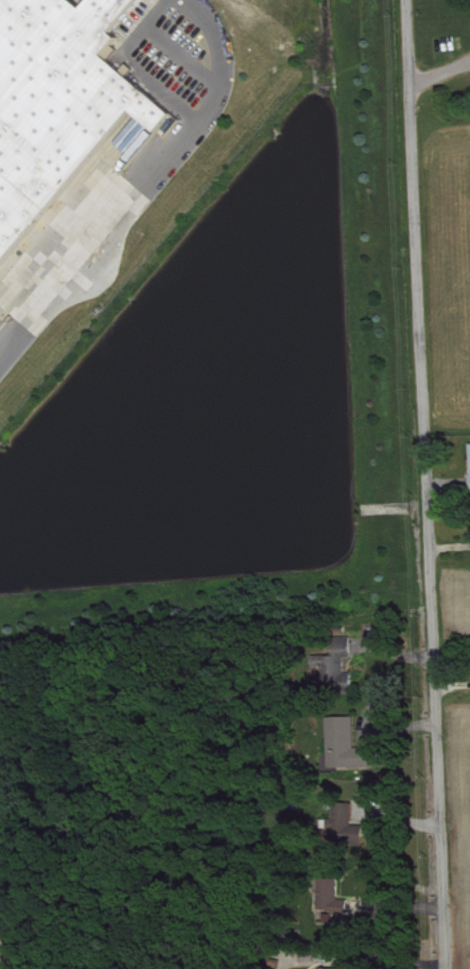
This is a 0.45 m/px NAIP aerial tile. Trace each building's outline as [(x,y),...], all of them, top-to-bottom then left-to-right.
[(84,7),(90,0),(139,0),(113,31),(119,36),(103,55),(172,114),(158,131),(134,110),(0,266),(0,0),(76,0),(84,7)] [(357,640),(340,640),(340,659),(328,660),(328,666),(330,666),(330,693),(358,693),(358,675),(351,676),(350,662),(357,662),(357,640)] [(360,720),(333,720),(333,773),(377,773),(377,751),(360,751),(360,720)] [(359,807),(337,807),(337,847),(370,847),(370,828),(359,828),(359,807)]
